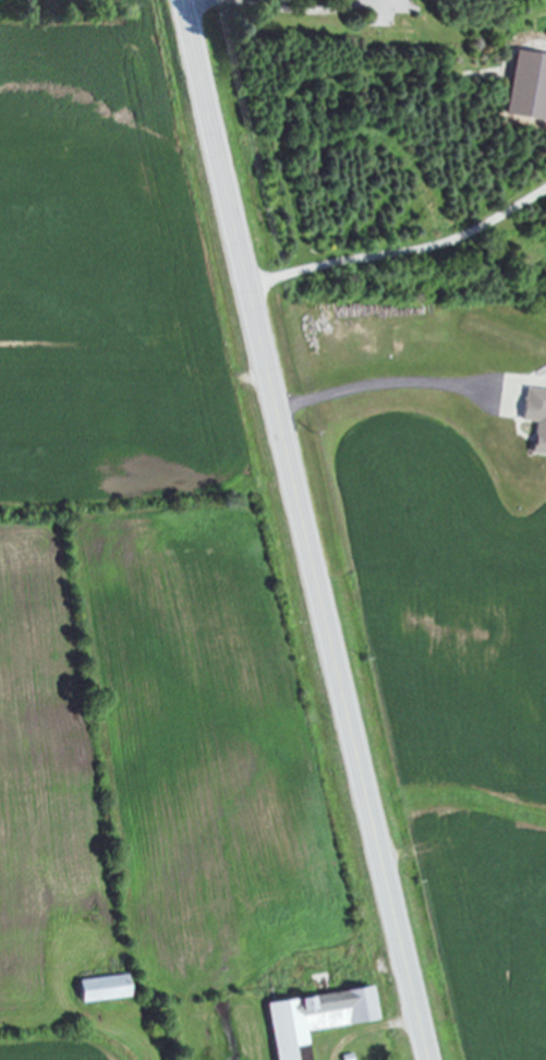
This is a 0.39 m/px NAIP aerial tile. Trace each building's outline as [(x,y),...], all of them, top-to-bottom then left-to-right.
[(520,388),(516,422),(531,424),(526,455),(545,457),(545,392),(520,388)] [(74,1003),(124,1000),(122,978),(73,981),(74,1003)] [(301,1033),(371,1023),(367,990),(261,1004),(269,1059),(305,1059),(301,1033)]
